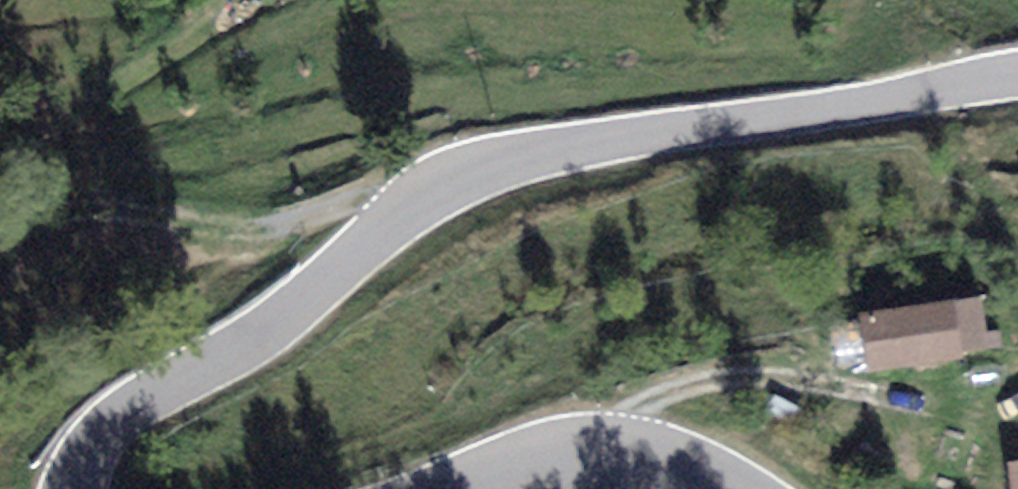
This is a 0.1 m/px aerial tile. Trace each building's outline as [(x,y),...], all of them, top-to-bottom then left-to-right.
[(954,310),(868,322),(875,369),(960,357),(954,310)]
